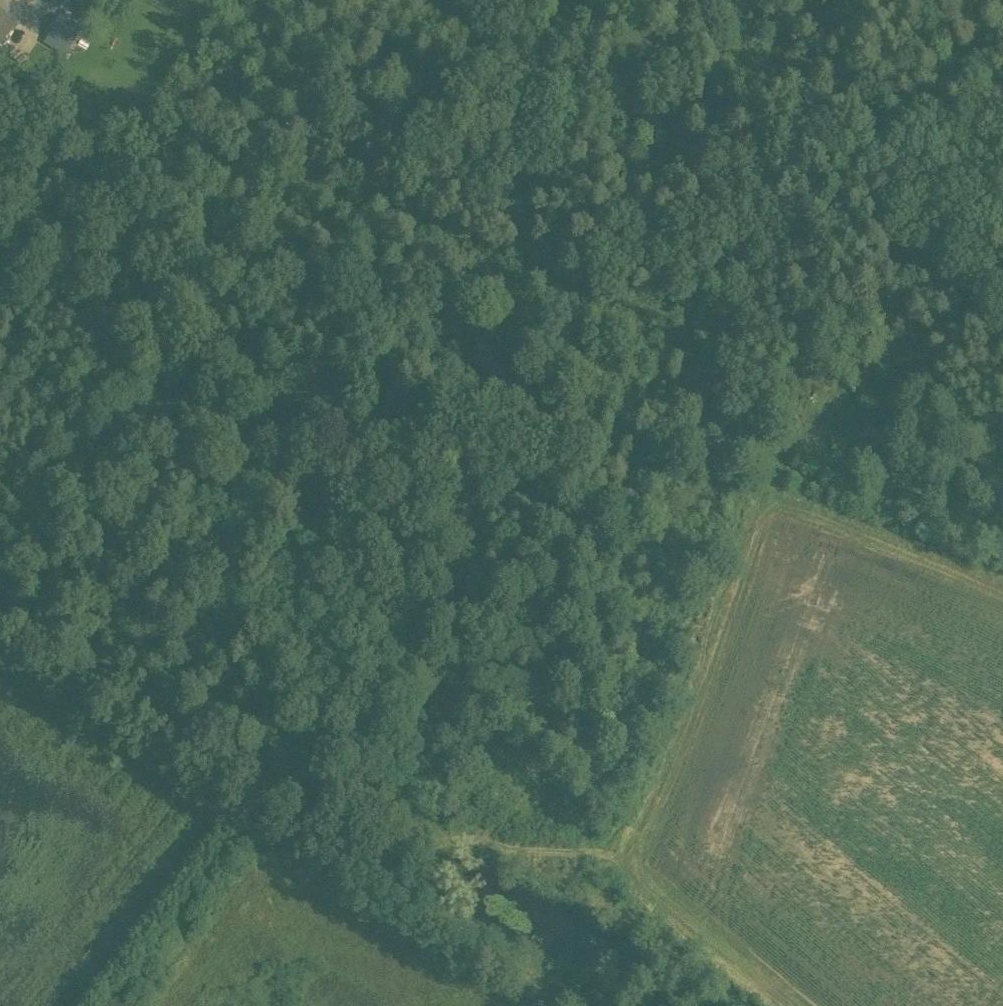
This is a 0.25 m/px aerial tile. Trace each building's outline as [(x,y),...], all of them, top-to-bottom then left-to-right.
[(16,22),(0,11),(0,45),(16,22)] [(72,44),(81,30),(60,17),(51,31),(72,44)]
